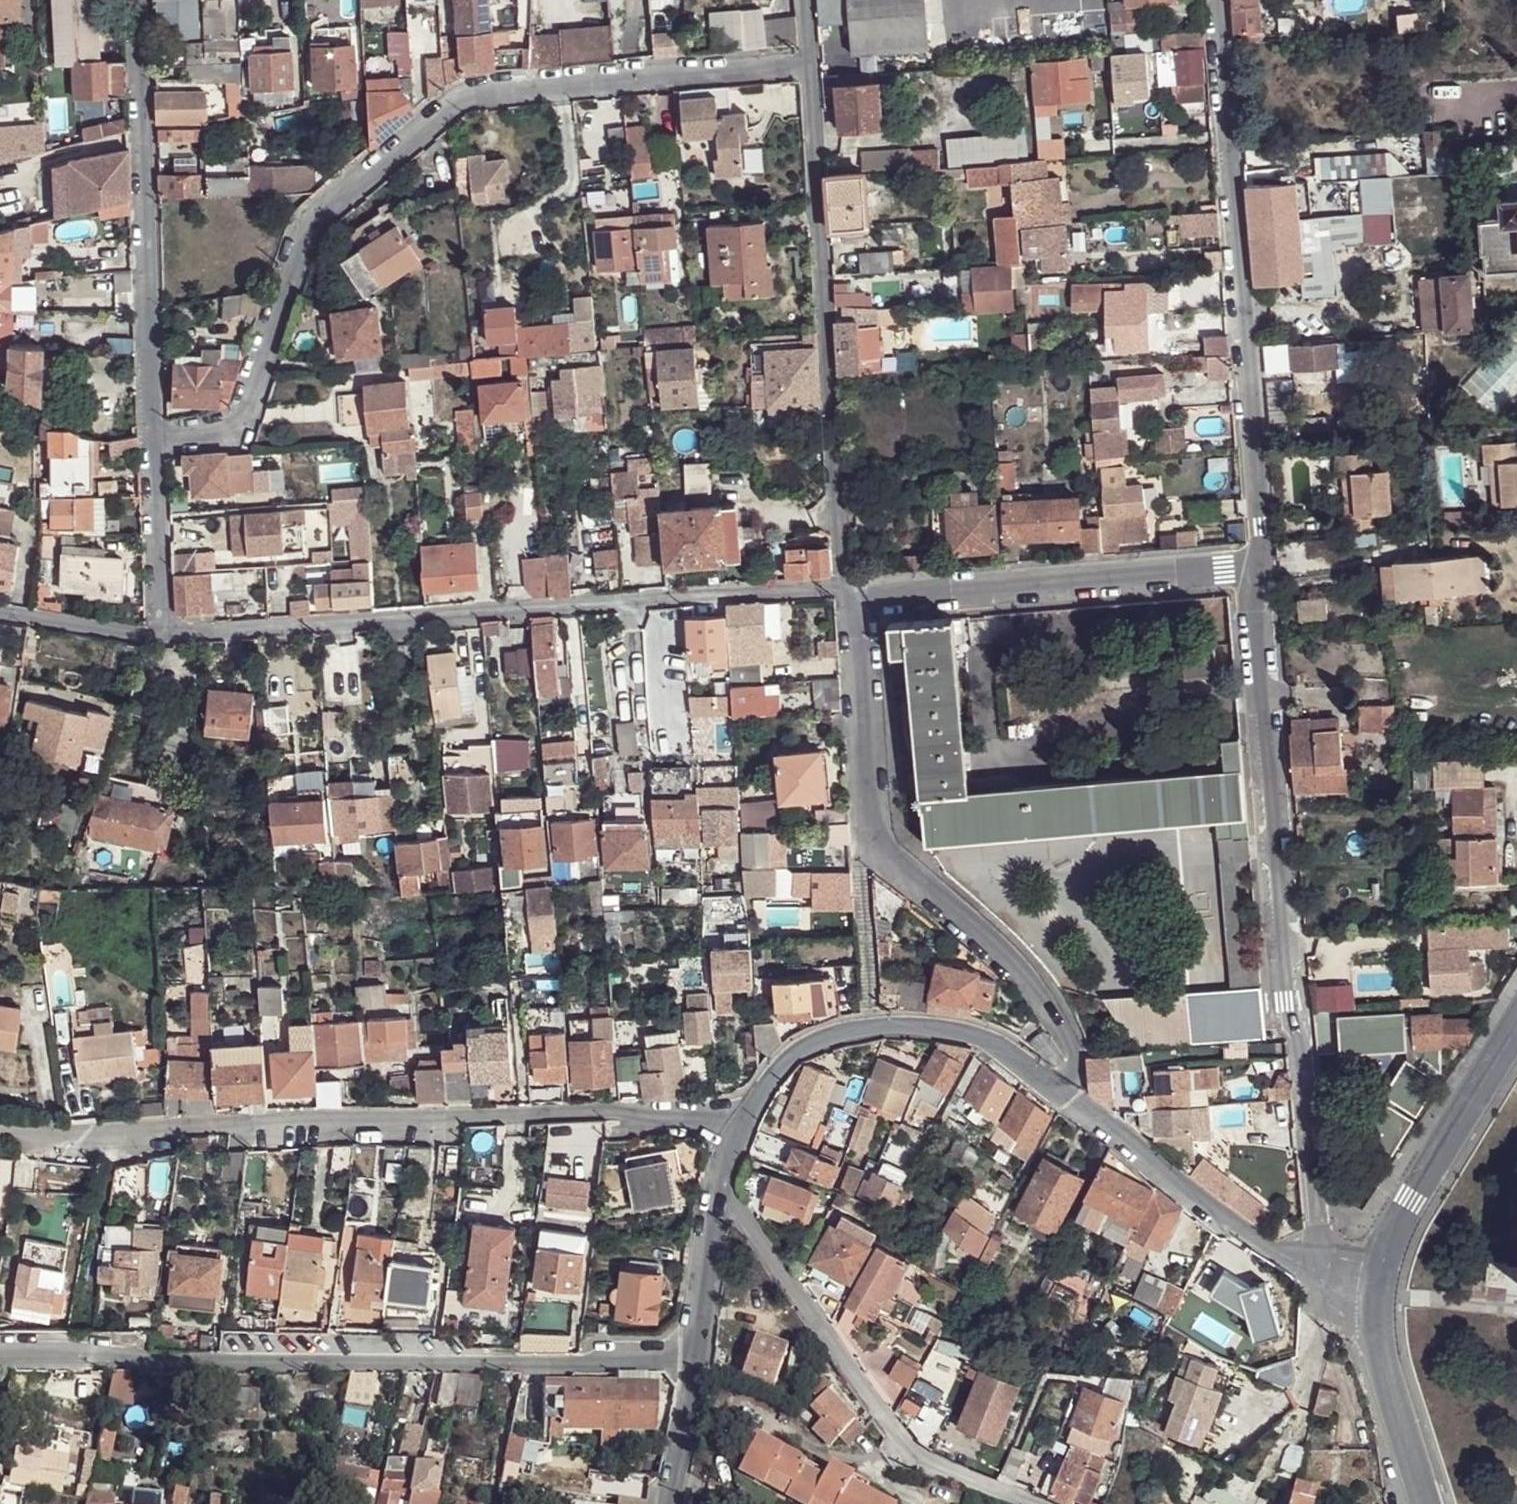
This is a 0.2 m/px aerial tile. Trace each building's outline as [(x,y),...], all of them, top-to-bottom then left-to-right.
[(20,17),(19,0),(0,0),(0,19),(20,17)] [(101,62),(97,0),(55,0),(60,65),(73,64),(73,62),(101,62)] [(173,11),(175,31),(177,30),(200,30),(198,10),(195,10),(195,0),(154,0),(155,12),(157,12),(173,11)] [(204,0),(206,45),(207,59),(241,59),(237,0),(211,0),(204,0)] [(461,72),(461,74),(495,70),(493,49),(492,42),(492,32),(489,0),(456,0),(461,72)] [(675,8),(674,0),(648,0),(648,9),(675,8)] [(851,5),(855,53),(878,51),(930,48),(927,0),(851,0),(851,5)] [(1236,31),(1263,29),(1261,0),(1233,0),(1236,31)] [(1114,4),(1116,45),(1129,44),(1128,29),(1131,29),(1129,7),(1129,3),(1114,4)] [(1129,7),(1131,29),(1143,28),(1142,6),(1129,7)] [(744,50),(766,48),(766,47),(763,19),(762,7),(742,10),(744,50)] [(1400,30),(1427,28),(1426,9),(1399,10),(1400,30)] [(744,50),(742,10),(708,12),(711,52),(744,50)] [(175,31),(173,11),(157,12),(159,31),(175,31)] [(651,14),(654,56),(674,53),(688,53),(687,34),(669,35),(667,29),(664,29),(662,13),(651,14)] [(795,16),(763,19),(766,47),(798,43),(795,16)] [(611,26),(560,30),(560,35),(563,65),(613,60),(611,26)] [(1206,45),(1205,29),(1177,32),(1177,48),(1201,46),(1206,45)] [(200,30),(177,30),(177,44),(200,43),(200,30)] [(367,78),(368,98),(372,145),(415,109),(414,107),(403,90),(412,89),(407,30),(394,30),(394,31),(396,58),(397,76),(367,78)] [(388,58),(396,58),(394,31),(386,31),(388,58)] [(492,32),(492,42),(509,40),(508,31),(492,32)] [(312,34),(313,47),(353,45),(353,32),(312,34)] [(1130,32),(1131,51),(1148,50),(1158,49),(1165,48),(1164,35),(1156,35),(1155,33),(1140,34),(1140,32),(1130,32)] [(1176,48),(1177,48),(1177,32),(1164,32),(1164,35),(1165,48),(1176,48)] [(542,35),(531,35),(529,47),(530,67),(539,67),(542,35)] [(560,35),(542,35),(539,67),(563,65),(560,35)] [(249,38),(250,51),(290,49),(290,36),(249,38)] [(242,80),(241,59),(207,59),(206,45),(186,47),(188,80),(205,82),(228,81),(242,80)] [(313,47),(315,85),(355,84),(353,45),(313,47)] [(1177,48),(1176,48),(1179,82),(1176,83),(1177,100),(1205,98),(1201,46),(1177,48)] [(495,70),(530,67),(529,47),(493,49),(495,70)] [(1176,48),(1165,48),(1158,49),(1160,71),(1161,84),(1176,83),(1179,82),(1176,48)] [(290,49),(250,51),(252,89),(292,86),(290,49)] [(1151,94),(1149,72),(1160,71),(1158,49),(1148,50),(1131,51),(1113,53),(1117,103),(1136,102),(1135,96),(1151,94)] [(855,53),(856,73),(879,71),(878,51),(855,53)] [(1079,77),(1084,76),(1083,55),(1070,56),(1072,77),(1079,77)] [(425,57),(428,97),(445,83),(444,71),(443,56),(425,57)] [(1035,80),(1072,77),(1070,56),(1034,59),(1035,80)] [(74,97),(127,95),(126,60),(101,62),(73,62),(73,64),(74,97)] [(444,71),(445,83),(447,82),(460,76),(459,73),(457,67),(444,71)] [(1079,77),(1081,99),(1093,98),(1090,75),(1084,76),(1079,77)] [(1081,99),(1079,77),(1072,77),(1035,80),(1037,103),(1057,101),(1081,99)] [(243,100),(242,80),(228,81),(230,101),(243,100)] [(883,126),(879,81),(839,84),(842,129),(883,126)] [(682,90),(683,99),(717,95),(720,115),(732,113),(729,85),(717,86),(682,90)] [(205,91),(157,92),(158,120),(207,120),(205,91)] [(717,95),(683,99),(687,138),(719,134),(721,159),(717,159),(718,178),(746,176),(741,130),(749,129),(747,112),(732,113),(720,115),(717,95)] [(230,101),(231,117),(243,114),(243,100),(230,101)] [(1057,101),(1037,103),(1037,113),(1058,112),(1057,101)] [(988,120),(989,133),(1018,130),(1020,160),(1030,159),(1025,111),(1016,113),(1016,112),(988,114),(989,120),(988,120)] [(102,137),(128,131),(128,116),(100,122),(102,137)] [(1180,121),(1164,122),(1165,133),(1181,131),(1180,121)] [(17,157),(45,150),(44,122),(14,124),(17,157)] [(81,127),(85,140),(102,137),(100,122),(81,127)] [(624,124),(610,127),(612,143),(626,140),(624,124)] [(648,125),(628,127),(630,148),(650,147),(648,125)] [(213,126),(204,127),(204,138),(213,137),(213,126)] [(190,127),(174,128),(175,139),(192,139),(190,127)] [(204,127),(190,127),(192,139),(204,138),(204,127)] [(169,128),(158,128),(158,139),(171,138),(169,128)] [(1445,130),(1421,132),(1411,134),(1411,137),(1425,146),(1428,170),(1432,170),(1459,173),(1456,147),(1455,128),(1445,130)] [(1002,161),(1020,160),(1018,130),(989,133),(948,137),(950,166),(969,164),(1002,161)] [(1041,158),(1065,156),(1064,138),(1040,140),(1040,151),(1041,158)] [(1481,146),(1456,147),(1459,173),(1461,173),(1484,171),(1481,146)] [(0,149),(0,161),(14,157),(11,147),(0,149)] [(634,180),(653,179),(650,147),(630,148),(634,180)] [(67,161),(69,213),(130,199),(128,148),(67,161)] [(903,150),(865,154),(866,166),(866,171),(911,168),(911,154),(911,150),(903,150)] [(911,154),(911,168),(917,167),(942,165),(942,160),(941,152),(911,154)] [(1310,158),(1311,180),(1323,179),(1387,173),(1385,153),(1310,158)] [(227,157),(228,175),(206,175),(207,196),(250,195),(249,175),(250,167),(249,156),(227,157)] [(485,156),(455,158),(459,203),(511,198),(508,159),(485,161),(485,156)] [(1002,161),(969,164),(970,185),(988,184),(987,178),(1004,176),(1005,182),(1013,181),(1017,214),(1018,214),(1019,226),(1023,225),(1055,223),(1068,222),(1073,222),(1071,200),(1064,201),(1052,201),(1050,176),(1048,158),(1041,158),(1036,158),(1031,159),(1030,159),(1020,160),(1002,161)] [(332,159),(318,170),(328,182),(341,170),(332,159)] [(54,217),(69,213),(67,161),(52,166),(54,217)] [(174,165),(174,175),(197,175),(196,164),(174,165)] [(942,165),(917,167),(917,179),(950,176),(949,165),(948,165),(948,164),(942,165)] [(250,167),(249,175),(295,174),(295,181),(314,181),(314,166),(250,167)] [(1295,168),(1247,172),(1248,184),(1296,181),(1295,168)] [(866,171),(828,175),(831,229),(865,226),(869,226),(866,171)] [(1387,173),(1323,179),(1329,241),(1393,235),(1392,229),(1389,197),(1388,173),(1387,173)] [(295,174),(249,175),(250,195),(295,194),(295,181),(295,174)] [(160,196),(207,196),(206,175),(197,175),(174,175),(159,175),(160,196)] [(1062,175),(1050,176),(1052,201),(1064,201),(1062,175)] [(1297,180),(1302,244),(1329,242),(1329,241),(1323,179),(1311,180),(1297,180)] [(1303,280),(1305,280),(1302,244),(1297,180),(1296,181),(1248,184),(1256,284),(1303,280)] [(295,181),(295,194),(313,194),(316,193),(314,181),(295,181)] [(755,189),(756,199),(771,198),(770,188),(755,189)] [(1389,197),(1392,229),(1426,226),(1423,194),(1389,197)] [(1502,199),(1504,218),(1504,221),(1509,221),(1516,220),(1516,198),(1502,199)] [(1220,210),(1183,212),(1167,214),(1168,223),(1184,222),(1185,236),(1221,233),(1220,210)] [(676,211),(664,212),(665,223),(676,222),(676,211)] [(672,281),(671,244),(678,243),(676,222),(665,223),(664,212),(637,214),(637,225),(642,281),(642,284),(672,281)] [(637,225),(637,214),(625,215),(627,227),(637,225)] [(997,215),(1000,261),(1011,260),(1022,259),(1019,226),(1018,214),(1017,214),(997,215)] [(625,215),(612,216),(613,228),(627,227),(625,215)] [(598,217),(599,229),(613,228),(612,216),(598,217)] [(351,233),(360,248),(382,233),(371,217),(356,226),(351,233)] [(765,218),(710,221),(713,281),(725,280),(726,295),(774,292),(771,261),(764,261),(745,263),(744,240),(763,239),(766,238),(766,237),(765,219),(765,218)] [(1509,231),(1509,221),(1504,221),(1504,218),(1480,220),(1481,241),(1481,246),(1481,255),(1485,254),(1485,260),(1486,272),(1516,270),(1516,230),(1509,231)] [(1509,221),(1509,231),(1516,230),(1516,220),(1509,221)] [(1055,223),(1057,264),(1072,263),(1068,222),(1055,223)] [(1055,223),(1023,225),(1026,256),(1041,255),(1042,265),(1057,264),(1055,223)] [(19,225),(9,228),(10,247),(9,279),(20,279),(20,256),(29,256),(30,225),(25,224),(19,225)] [(343,259),(366,295),(420,259),(398,224),(382,233),(360,248),(343,259)] [(613,228),(599,229),(601,269),(627,267),(628,282),(642,281),(637,225),(627,227),(613,228)] [(865,226),(831,229),(831,235),(865,232),(865,226)] [(10,247),(9,228),(0,230),(0,250),(10,247)] [(763,239),(744,240),(745,263),(764,261),(763,239)] [(1302,244),(1305,280),(1303,280),(1304,294),(1330,291),(1332,278),(1329,242),(1302,244)] [(671,244),(672,281),(680,281),(678,243),(671,244)] [(1481,246),(1475,247),(1476,258),(1480,260),(1485,260),(1485,254),(1481,255),(1481,246)] [(9,279),(10,247),(0,250),(0,278),(9,279)] [(860,252),(860,271),(894,269),(893,249),(860,252)] [(1222,249),(1207,250),(1208,270),(1210,270),(1223,269),(1222,249)] [(967,252),(957,252),(957,261),(967,261),(967,252)] [(965,294),(966,309),(1002,307),(1014,307),(1013,285),(1018,283),(1019,307),(1026,306),(1024,283),(1022,259),(1011,260),(1011,265),(974,267),(976,293),(965,294)] [(976,293),(974,267),(962,269),(965,294),(976,293)] [(55,268),(35,269),(35,277),(56,275),(55,268)] [(1223,269),(1210,270),(1210,278),(1215,278),(1216,284),(1224,284),(1223,269)] [(1473,325),(1469,273),(1444,274),(1420,276),(1424,328),(1473,325)] [(10,310),(9,279),(0,278),(0,309),(10,310)] [(20,310),(20,279),(9,279),(10,310),(20,310)] [(834,282),(835,291),(848,290),(848,281),(834,282)] [(1166,281),(1145,282),(1145,289),(1148,289),(1148,298),(1155,298),(1156,309),(1167,308),(1166,281)] [(1073,285),(1073,292),(1106,291),(1126,289),(1126,282),(1073,285)] [(255,291),(242,293),(239,313),(248,314),(243,327),(254,330),(258,316),(259,313),(266,293),(267,289),(255,291)] [(1126,289),(1106,291),(1106,308),(1107,332),(1115,332),(1116,350),(1150,347),(1148,312),(1148,298),(1148,289),(1145,289),(1126,289)] [(843,303),(866,305),(865,290),(848,290),(835,291),(836,302),(843,303)] [(1106,308),(1106,291),(1073,292),(1074,309),(1106,308)] [(551,353),(598,348),(593,296),(578,297),(579,311),(580,323),(569,324),(569,323),(519,326),(517,316),(516,304),(486,307),(488,320),(491,343),(500,342),(502,357),(510,356),(520,355),(530,354),(546,353),(551,353)] [(844,317),(837,317),(840,372),(862,371),(881,370),(877,323),(876,323),(875,305),(866,305),(843,303),(844,317)] [(339,355),(357,352),(382,349),(376,305),(333,310),(339,355)] [(9,342),(10,342),(10,310),(0,309),(0,341),(9,342)] [(20,310),(10,310),(10,342),(20,343),(20,310)] [(1182,328),(1181,312),(1168,313),(1169,328),(1182,328)] [(697,326),(685,327),(686,341),(698,340),(697,326)] [(685,327),(646,330),(647,344),(686,341),(685,327)] [(1031,351),(1041,349),(1039,330),(1030,331),(1031,351)] [(1011,331),(1013,360),(1031,359),(1030,351),(1028,331),(1011,331)] [(803,334),(803,347),(815,346),(815,332),(803,334)] [(1115,332),(1107,332),(1108,344),(1108,351),(1116,350),(1115,332)] [(1206,334),(1207,355),(1229,353),(1228,333),(1206,334)] [(601,337),(602,348),(614,347),(613,336),(601,337)] [(107,350),(135,352),(135,339),(108,337),(107,350)] [(1347,341),(1337,342),(1337,354),(1338,366),(1349,365),(1347,341)] [(38,401),(42,344),(20,343),(10,342),(9,342),(7,384),(38,401)] [(1294,369),(1292,345),(1292,342),(1262,344),(1264,371),(1294,369)] [(1292,345),(1294,369),(1338,366),(1337,354),(1337,342),(1292,345)] [(446,351),(448,361),(464,359),(471,359),(473,359),(472,345),(460,347),(460,350),(446,351)] [(659,348),(661,369),(662,383),(663,395),(664,405),(701,402),(699,377),(696,345),(659,348)] [(803,347),(769,349),(768,357),(771,404),(794,403),(821,402),(821,401),(817,346),(815,346),(803,347)] [(202,355),(201,365),(220,365),(221,359),(221,350),(202,348),(202,355)] [(576,430),(603,428),(600,388),(605,390),(602,348),(598,348),(551,353),(553,367),(563,366),(564,375),(554,376),(557,415),(558,429),(576,430)] [(659,348),(647,348),(650,370),(661,369),(659,348)] [(360,369),(384,368),(382,349),(357,352),(360,369)] [(429,354),(430,364),(448,361),(446,351),(447,349),(429,350),(429,354)] [(1031,351),(1030,351),(1031,359),(1053,357),(1052,349),(1041,349),(1031,351)] [(546,353),(530,354),(531,364),(547,363),(546,353)] [(1209,378),(1233,377),(1231,353),(1229,353),(1207,355),(1209,378)] [(430,364),(429,354),(414,356),(415,365),(430,364)] [(530,354),(520,355),(522,376),(532,375),(531,364),(530,354)] [(176,355),(175,365),(201,365),(202,355),(176,355)] [(520,355),(510,356),(512,377),(522,376),(520,355)] [(502,373),(500,357),(473,359),(471,359),(472,375),(502,373)] [(771,404),(768,357),(753,358),(755,405),(757,404),(771,404)] [(243,362),(221,359),(220,365),(219,396),(231,396),(243,362)] [(465,370),(464,359),(448,361),(430,364),(415,365),(410,366),(410,376),(465,370)] [(547,363),(531,364),(532,375),(532,382),(538,383),(539,375),(548,374),(547,363)] [(175,365),(173,405),(219,405),(219,396),(220,365),(201,365),(175,365)] [(651,385),(662,383),(661,369),(650,370),(651,385)] [(1119,376),(1120,385),(1120,396),(1129,395),(1129,399),(1155,397),(1155,394),(1167,393),(1166,373),(1119,376)] [(706,377),(699,377),(701,402),(701,407),(709,407),(709,404),(713,400),(712,389),(707,384),(706,377)] [(367,382),(368,392),(370,423),(371,430),(386,429),(386,443),(387,450),(384,450),(384,465),(416,462),(415,453),(417,452),(414,424),(411,424),(406,379),(367,382)] [(524,379),(482,382),(485,419),(526,416),(524,379)] [(1264,381),(1269,438),(1295,435),(1292,379),(1264,381)] [(662,383),(651,385),(652,396),(663,395),(662,383)] [(1092,387),(1092,400),(1121,398),(1120,396),(1120,385),(1092,387)] [(549,390),(533,391),(536,414),(550,413),(549,390)] [(342,425),(370,423),(368,392),(341,395),(342,425)] [(1121,398),(1092,400),(1095,431),(1109,430),(1123,428),(1121,399),(1121,398)] [(821,402),(794,403),(795,422),(795,429),(795,432),(819,430),(823,414),(822,401),(821,401),(821,402)] [(771,422),(795,422),(794,403),(771,404),(771,407),(771,422)] [(771,422),(771,407),(763,408),(765,430),(795,429),(795,422),(771,422)] [(478,443),(475,408),(456,409),(460,446),(478,443)] [(50,491),(75,490),(75,472),(92,472),(92,436),(42,413),(38,423),(38,436),(48,435),(50,479),(50,491)] [(527,421),(526,416),(485,419),(485,430),(527,427),(528,427),(527,421)] [(536,420),(527,421),(528,427),(528,437),(538,436),(536,420)] [(1178,451),(1189,450),(1187,424),(1177,425),(1178,451)] [(1159,453),(1178,451),(1177,425),(1157,427),(1159,453)] [(1109,430),(1110,456),(1131,455),(1131,452),(1130,452),(1120,453),(1119,443),(1124,442),(1123,431),(1123,428),(1109,430)] [(371,430),(372,444),(386,443),(386,429),(371,430)] [(1096,456),(1096,458),(1110,456),(1109,430),(1095,431),(1095,441),(1096,456)] [(1129,431),(1123,431),(1124,442),(1119,443),(1120,453),(1130,452),(1129,431)] [(117,437),(107,438),(109,452),(138,448),(137,436),(117,437)] [(1480,443),(1483,462),(1487,462),(1498,461),(1500,504),(1516,503),(1516,439),(1480,443)] [(252,451),(227,452),(228,470),(256,468),(254,452),(251,452),(252,451)] [(1370,451),(1333,454),(1335,473),(1340,473),(1350,472),(1355,515),(1344,515),(1344,531),(1375,529),(1373,513),(1392,512),(1388,468),(1371,470),(1370,451)] [(228,470),(227,452),(187,455),(188,469),(195,468),(196,493),(257,489),(256,468),(228,470)] [(1498,461),(1487,462),(1491,505),(1500,504),(1498,461)] [(416,462),(384,465),(385,474),(407,472),(407,479),(417,479),(416,462)] [(686,491),(712,490),(711,462),(686,462),(686,491)] [(1000,500),(1005,500),(1017,498),(1014,466),(997,468),(1000,500)] [(1103,488),(1127,486),(1125,466),(1102,468),(1103,488)] [(639,469),(612,471),(612,475),(613,491),(615,510),(629,509),(630,519),(632,531),(637,531),(640,562),(666,560),(662,511),(643,513),(641,494),(639,469)] [(75,472),(75,490),(92,490),(92,472),(75,472)] [(1355,515),(1350,472),(1340,473),(1344,515),(1355,515)] [(612,475),(593,476),(594,494),(613,491),(612,475)] [(50,491),(50,479),(39,479),(40,497),(50,496),(50,491)] [(1106,515),(1114,514),(1116,542),(1146,539),(1144,512),(1152,512),(1150,484),(1127,486),(1103,488),(1106,515)] [(467,503),(483,503),(482,489),(466,490),(467,503)] [(952,550),(997,547),(995,503),(974,504),(973,493),(973,490),(954,491),(955,494),(956,506),(950,506),(952,550)] [(660,492),(641,494),(643,513),(662,511),(661,509),(660,492)] [(940,551),(952,550),(950,506),(956,506),(955,494),(936,496),(940,551)] [(91,528),(91,534),(104,534),(104,519),(105,495),(91,496),(91,510),(91,528)] [(115,495),(107,495),(107,503),(115,503),(115,495)] [(81,496),(52,496),(52,520),(48,521),(47,528),(91,528),(91,510),(82,509),(81,496)] [(91,496),(81,496),(82,509),(91,510),(91,496)] [(1081,533),(1080,526),(1078,496),(1049,497),(1052,535),(1081,533)] [(1005,500),(1009,538),(1017,537),(1052,535),(1049,497),(1017,498),(1005,500)] [(367,498),(330,501),(331,510),(352,509),(356,548),(370,548),(367,498)] [(737,502),(661,509),(662,511),(666,560),(666,564),(741,558),(740,536),(752,535),(750,523),(738,524),(737,502)] [(484,515),(483,503),(467,503),(468,517),(484,515)] [(9,541),(15,508),(0,505),(0,539),(9,541)] [(246,512),(249,551),(308,547),(305,508),(246,512)] [(629,509),(615,510),(616,520),(630,519),(629,509)] [(1443,525),(1474,522),(1473,509),(1442,510),(1443,525)] [(249,551),(246,512),(230,513),(232,552),(249,551)] [(1089,515),(1089,525),(1101,524),(1100,515),(1100,514),(1089,515)] [(1106,515),(1100,515),(1101,524),(1103,548),(1103,553),(1117,553),(1116,542),(1114,514),(1106,515)] [(48,520),(40,521),(41,534),(91,534),(91,528),(47,528),(48,521),(48,520)] [(1081,533),(1082,550),(1100,549),(1103,548),(1101,524),(1089,525),(1080,526),(1081,533)] [(1378,532),(1350,535),(1352,546),(1380,543),(1378,532)] [(1185,546),(1200,545),(1198,535),(1184,536),(1185,546)] [(1009,538),(1003,538),(1004,547),(1005,562),(1019,560),(1017,537),(1009,538)] [(10,589),(18,542),(9,541),(0,539),(0,587),(10,589)] [(39,556),(50,557),(50,541),(40,540),(39,556)] [(426,591),(480,587),(476,543),(422,546),(426,591)] [(105,546),(61,544),(60,588),(85,590),(85,594),(121,596),(121,570),(122,556),(117,555),(104,555),(105,546)] [(789,576),(833,573),(831,545),(787,548),(789,576)] [(597,551),(598,577),(617,575),(615,550),(597,551)] [(548,554),(548,556),(550,567),(570,566),(569,552),(548,554)] [(903,571),(928,568),(927,554),(902,556),(903,571)] [(1470,554),(1431,558),(1434,594),(1443,594),(1473,591),(1473,589),(1470,556),(1470,554)] [(1470,556),(1473,589),(1485,588),(1482,555),(1470,556)] [(50,557),(39,556),(37,584),(48,584),(50,557)] [(552,596),(550,567),(548,556),(528,558),(530,587),(537,597),(552,596)] [(1394,561),(1394,562),(1396,595),(1396,597),(1429,595),(1434,594),(1431,558),(1394,561)] [(373,602),(371,561),(356,561),(355,567),(356,580),(333,582),(315,583),(316,606),(373,602)] [(1396,595),(1394,562),(1382,563),(1385,596),(1396,595)] [(550,567),(552,596),(573,594),(570,566),(550,567)] [(356,580),(355,567),(332,569),(333,582),(356,580)] [(121,570),(121,596),(128,597),(129,571),(121,570)] [(233,570),(213,571),(214,590),(234,589),(233,570)] [(213,571),(176,574),(178,614),(178,615),(186,614),(186,619),(188,621),(216,620),(215,612),(200,612),(199,590),(214,590),(213,571)] [(35,607),(43,601),(43,593),(47,594),(48,584),(37,584),(35,607)] [(200,612),(215,612),(214,590),(199,590),(200,612)] [(1434,594),(1434,603),(1443,602),(1443,594),(1434,594)] [(1326,598),(1298,600),(1299,621),(1327,619),(1326,598)] [(43,601),(35,607),(58,611),(59,604),(43,601)] [(293,615),(310,614),(309,602),(292,603),(293,615)] [(764,602),(727,605),(728,614),(730,641),(731,666),(732,679),(732,685),(754,684),(763,683),(763,664),(776,663),(774,639),(766,639),(764,602)] [(779,602),(764,602),(766,639),(781,638),(779,602)] [(1419,622),(1428,622),(1426,603),(1418,604),(1419,622)] [(692,613),(689,613),(692,657),(696,657),(712,656),(713,668),(729,667),(728,655),(725,614),(692,615),(692,613)] [(538,677),(539,696),(561,694),(559,661),(555,617),(534,618),(534,625),(535,647),(538,677)] [(955,617),(891,621),(894,653),(909,652),(922,808),(924,808),(927,843),(1215,820),(1230,819),(1247,817),(1243,769),(1225,770),(1210,771),(1012,787),(969,791),(968,778),(955,617)] [(483,623),(484,634),(499,633),(499,622),(483,623)] [(838,641),(819,642),(820,658),(839,657),(838,641)] [(1214,644),(1183,646),(1186,677),(1216,675),(1214,644)] [(538,677),(535,647),(518,649),(516,651),(505,652),(507,678),(538,677)] [(456,653),(428,656),(434,715),(462,712),(462,711),(457,666),(456,653)] [(712,656),(696,657),(697,673),(713,673),(713,668),(712,656)] [(569,661),(559,661),(561,694),(571,694),(569,661)] [(2,728),(8,685),(17,686),(20,665),(0,662),(0,728),(2,728)] [(465,666),(457,666),(462,711),(475,709),(472,675),(466,675),(465,666)] [(1151,672),(1027,684),(1031,722),(1155,709),(1151,672)] [(813,680),(814,686),(815,711),(820,710),(819,699),(841,698),(841,685),(840,678),(813,680)] [(732,679),(721,680),(721,696),(731,695),(733,695),(732,685),(732,679)] [(755,713),(767,713),(766,689),(765,683),(763,683),(754,684),(755,713)] [(734,714),(755,713),(754,684),(732,685),(733,695),(734,714)] [(767,713),(780,712),(779,689),(766,689),(767,713)] [(252,734),(255,695),(210,690),(207,730),(252,734)] [(721,696),(712,697),(714,729),(731,728),(731,695),(721,696)] [(842,709),(841,698),(819,699),(820,710),(842,709)] [(24,712),(32,714),(34,703),(42,704),(42,702),(27,699),(24,712)] [(140,705),(129,701),(125,714),(136,718),(140,705)] [(86,712),(42,702),(42,704),(39,715),(32,751),(77,761),(80,743),(86,712)] [(39,715),(42,704),(34,703),(32,714),(39,715)] [(1393,729),(1391,703),(1358,705),(1358,730),(1393,729)] [(263,707),(265,736),(289,734),(287,705),(263,707)] [(110,711),(88,707),(86,712),(80,743),(101,749),(110,711)] [(462,712),(434,715),(435,726),(476,721),(475,709),(462,711),(462,712)] [(323,711),(324,735),(344,735),(344,711),(323,711)] [(32,751),(39,715),(32,714),(24,750),(32,751)] [(1310,732),(1309,720),(1309,716),(1291,718),(1292,733),(1310,732)] [(1336,729),(1339,729),(1338,717),(1309,720),(1310,732),(1315,732),(1320,731),(1320,727),(1335,726),(1336,729)] [(637,722),(617,724),(619,753),(639,752),(637,722)] [(557,727),(558,742),(574,741),(573,726),(557,727)] [(1320,731),(1315,732),(1317,752),(1328,751),(1342,749),(1341,729),(1339,729),(1336,729),(1320,731)] [(1292,733),(1291,733),(1295,790),(1311,789),(1329,788),(1328,768),(1318,769),(1317,752),(1315,732),(1310,732),(1292,733)] [(1240,735),(1222,736),(1223,755),(1225,770),(1243,769),(1240,735)] [(532,739),(502,741),(504,768),(534,766),(532,739)] [(558,742),(543,743),(544,761),(545,779),(546,779),(546,780),(578,778),(575,741),(574,741),(558,742)] [(495,770),(493,742),(470,744),(470,748),(451,750),(452,756),(446,756),(450,813),(493,810),(491,771),(495,770)] [(1328,751),(1317,752),(1318,769),(1328,768),(1329,788),(1346,787),(1342,749),(1328,751)] [(779,753),(783,799),(825,796),(821,750),(779,753)] [(389,765),(391,785),(413,782),(410,752),(388,754),(389,765)] [(1223,755),(1209,757),(1210,771),(1225,770),(1223,755)] [(1433,762),(1434,787),(1454,787),(1456,837),(1459,837),(1459,854),(1442,854),(1443,882),(1498,880),(1494,785),(1483,785),(1482,760),(1433,762)] [(1434,787),(1433,762),(1412,762),(1413,789),(1434,787)] [(389,765),(371,766),(371,779),(356,781),(357,796),(377,795),(392,793),(391,785),(389,765)] [(657,785),(670,785),(669,770),(656,770),(657,785)] [(704,771),(704,785),(739,784),(738,770),(704,771)] [(1011,775),(968,778),(969,791),(1012,787),(1011,775)] [(392,793),(377,795),(357,796),(356,781),(328,783),(333,835),(396,829),(392,793)] [(670,785),(657,785),(657,797),(670,797),(670,792),(670,785)] [(1312,800),(1311,789),(1295,790),(1296,801),(1312,800)] [(666,832),(696,833),(694,791),(670,792),(670,797),(657,797),(652,797),(654,833),(666,832)] [(700,822),(697,791),(694,791),(696,833),(666,832),(667,847),(702,846),(701,842),(700,822)] [(739,791),(697,791),(700,822),(706,823),(719,822),(718,806),(738,805),(740,805),(739,803),(739,791)] [(643,792),(603,793),(605,819),(645,819),(643,792)] [(163,806),(100,793),(89,823),(90,823),(90,834),(160,849),(165,846),(173,809),(163,806)] [(504,809),(498,810),(502,865),(504,887),(524,885),(523,877),(522,863),(547,862),(541,794),(504,797),(504,809)] [(328,839),(324,799),(270,802),(273,842),(298,840),(328,839)] [(739,803),(740,805),(741,828),(783,827),(781,799),(739,803)] [(41,805),(38,809),(36,810),(31,815),(29,821),(32,826),(45,832),(44,838),(50,840),(59,811),(41,805)] [(738,805),(718,806),(719,822),(706,823),(706,843),(724,843),(738,843),(738,805)] [(554,809),(555,822),(595,819),(594,806),(554,809)] [(848,808),(816,810),(817,826),(828,826),(850,824),(849,813),(848,808)] [(554,809),(549,809),(553,856),(558,856),(555,822),(554,809)] [(1230,821),(1231,829),(1233,833),(1237,836),(1248,835),(1247,817),(1230,819),(1230,821)] [(595,819),(555,822),(558,856),(584,855),(593,853),(597,853),(595,819)] [(645,819),(605,819),(608,864),(648,864),(645,819)] [(1230,819),(1215,820),(1217,838),(1237,836),(1233,833),(1231,829),(1230,821),(1230,819)] [(851,839),(850,824),(828,826),(829,840),(851,839)] [(772,832),(742,832),(744,868),(774,867),(772,832)] [(780,833),(772,832),(774,867),(775,868),(786,866),(786,847),(781,846),(780,833)] [(70,857),(77,859),(84,836),(78,834),(70,857)] [(1262,986),(1260,963),(1256,963),(1241,965),(1232,859),(1251,857),(1248,835),(1237,836),(1217,838),(1227,989),(1242,988),(1258,987),(1262,986)] [(446,836),(397,842),(398,849),(400,875),(414,873),(449,869),(446,836)] [(1459,837),(1456,837),(1433,838),(1433,854),(1442,854),(1459,854),(1459,837)] [(298,840),(273,842),(274,855),(299,853),(298,840)] [(738,843),(724,843),(724,858),(738,857),(738,843)] [(593,853),(584,855),(584,868),(593,868),(593,857),(593,853)] [(558,856),(553,856),(554,871),(554,874),(555,881),(573,879),(584,878),(584,868),(584,855),(558,856)] [(601,858),(593,857),(593,868),(584,868),(584,878),(591,877),(601,877),(601,858)] [(337,890),(335,860),(320,862),(322,889),(337,890)] [(335,860),(337,890),(354,892),(351,861),(335,860)] [(502,865),(492,866),(495,887),(504,887),(502,865)] [(455,870),(457,893),(495,887),(492,866),(480,868),(455,870)] [(774,867),(744,868),(746,892),(746,896),(776,895),(775,868),(774,867)] [(903,894),(873,871),(877,941),(881,941),(895,940),(908,898),(903,894)] [(809,895),(808,872),(791,872),(791,894),(809,895)] [(854,897),(853,872),(808,872),(809,895),(809,897),(854,897)] [(400,875),(403,893),(415,892),(414,873),(400,875)] [(523,877),(524,885),(555,881),(554,874),(533,876),(534,876),(523,877)] [(601,877),(591,877),(593,892),(592,892),(594,920),(607,919),(606,908),(605,908),(604,894),(603,877),(601,877)] [(61,888),(41,885),(40,899),(60,902),(61,888)] [(555,885),(530,887),(534,937),(541,936),(558,935),(555,885)] [(5,887),(1,908),(16,911),(21,890),(5,887)] [(530,887),(519,888),(523,938),(534,937),(530,887)] [(604,894),(605,908),(606,908),(616,908),(620,908),(618,894),(604,894)] [(854,897),(809,897),(810,909),(854,909),(854,897)] [(620,908),(616,908),(617,921),(635,919),(635,907),(620,908)] [(617,921),(616,908),(606,908),(607,919),(609,959),(619,958),(617,921)] [(1449,908),(1433,908),(1434,923),(1450,922),(1449,908)] [(1479,924),(1480,933),(1500,932),(1500,946),(1509,945),(1509,937),(1508,924),(1507,922),(1499,923),(1479,924)] [(1432,991),(1479,988),(1483,986),(1485,981),(1483,962),(1469,963),(1468,948),(1481,947),(1480,933),(1479,924),(1428,928),(1432,991)] [(750,946),(749,929),(726,931),(727,948),(750,946)] [(1500,932),(1480,933),(1481,947),(1500,946),(1500,932)] [(558,935),(541,936),(542,949),(559,949),(558,935)] [(881,941),(877,941),(878,955),(890,955),(891,941),(881,941)] [(727,948),(714,949),(716,989),(717,1005),(733,1005),(733,988),(753,987),(752,976),(751,947),(750,946),(727,948)] [(382,962),(366,961),(366,972),(382,972),(382,962)] [(963,967),(939,962),(930,996),(973,1004),(974,1003),(980,976),(981,971),(963,967)] [(790,967),(790,979),(810,978),(808,967),(790,967)] [(766,977),(752,976),(753,987),(754,999),(771,1000),(771,994),(769,994),(769,977),(766,977)] [(836,976),(826,977),(831,1010),(832,1017),(833,1017),(842,1014),(836,976)] [(900,1008),(920,1010),(924,980),(900,977),(900,979),(880,976),(881,992),(898,993),(900,993),(900,1008)] [(993,979),(980,976),(974,1003),(988,1006),(993,979)] [(790,979),(776,981),(778,1009),(811,1008),(813,1014),(831,1010),(826,977),(810,978),(790,979)] [(386,984),(366,986),(367,1006),(387,1005),(387,1003),(386,984)] [(261,986),(260,986),(261,1013),(284,1013),(283,986),(261,986)] [(1134,1047),(1266,1037),(1262,986),(1258,987),(1242,988),(1227,989),(1104,998),(1134,1047)] [(225,988),(225,997),(226,1002),(238,1001),(238,988),(225,988)] [(194,1044),(209,1045),(209,1020),(207,1019),(207,991),(202,991),(193,991),(191,1043),(194,1044)] [(882,1007),(900,1008),(900,993),(898,993),(881,992),(882,1007)] [(688,994),(688,1010),(709,1008),(708,993),(688,994)] [(508,996),(497,997),(498,1019),(470,1021),(470,1026),(471,1031),(510,1030),(508,996)] [(973,1004),(930,996),(928,1011),(940,1012),(953,1013),(970,1015),(972,1016),(973,1004)] [(571,1017),(572,1041),(575,1084),(612,1082),(612,1093),(619,1092),(618,1080),(616,1055),(612,1005),(591,1006),(591,1015),(571,1017)] [(733,1005),(717,1005),(717,1013),(734,1012),(733,1005)] [(16,1050),(20,1010),(0,1007),(0,1048),(16,1050)] [(688,1010),(686,1010),(688,1041),(688,1043),(712,1041),(709,1008),(688,1010)] [(811,1008),(778,1009),(778,1018),(814,1017),(813,1014),(811,1008)] [(816,1024),(832,1017),(831,1010),(813,1014),(814,1017),(816,1024)] [(1406,1049),(1405,1047),(1413,1047),(1412,1015),(1412,1013),(1338,1017),(1341,1053),(1406,1049)] [(1439,1014),(1412,1015),(1413,1047),(1441,1046),(1441,1044),(1440,1020),(1439,1014)] [(407,1017),(363,1019),(364,1043),(365,1043),(366,1059),(409,1056),(409,1047),(407,1017)] [(415,1017),(407,1017),(409,1047),(416,1048),(415,1017)] [(74,1024),(76,1035),(116,1030),(115,1019),(74,1024)] [(363,1019),(313,1024),(313,1033),(316,1067),(365,1064),(364,1043),(363,1019)] [(1474,1020),(1440,1020),(1441,1044),(1461,1045),(1461,1042),(1467,1043),(1474,1020)] [(774,1022),(755,1023),(756,1030),(757,1040),(757,1049),(769,1055),(773,1050),(782,1042),(774,1022)] [(293,1025),(294,1035),(313,1033),(313,1024),(293,1025)] [(116,1030),(76,1035),(81,1079),(138,1071),(133,1028),(116,1030)] [(510,1030),(471,1031),(471,1036),(472,1045),(474,1075),(514,1074),(510,1030)] [(646,1030),(648,1042),(679,1041),(677,1030),(646,1030)] [(757,1040),(756,1030),(745,1032),(746,1043),(744,1043),(747,1062),(758,1061),(758,1060),(757,1049),(757,1040)] [(1046,1030),(1030,1043),(1037,1050),(1052,1039),(1046,1030)] [(532,1033),(534,1065),(567,1063),(565,1031),(532,1033)] [(313,1033),(294,1035),(295,1051),(274,1052),(278,1094),(318,1091),(316,1067),(313,1033)] [(679,1041),(648,1042),(652,1071),(641,1072),(643,1078),(646,1099),(687,1097),(679,1041)] [(209,1045),(194,1044),(193,1060),(215,1062),(215,1058),(214,1047),(213,1047),(213,1045),(209,1045)] [(263,1044),(214,1047),(215,1058),(264,1057),(263,1044)] [(960,1065),(968,1049),(940,1044),(937,1051),(960,1065)] [(446,1067),(446,1098),(475,1097),(474,1075),(472,1045),(443,1047),(446,1067)] [(1441,1074),(1441,1046),(1413,1047),(1413,1056),(1416,1058),(1412,1063),(1409,1061),(1387,1097),(1414,1115),(1437,1080),(1421,1069),(1425,1063),(1441,1074)] [(960,1065),(937,1051),(921,1078),(944,1094),(960,1065)] [(1143,1067),(1142,1052),(1110,1055),(1112,1070),(1143,1067)] [(616,1055),(618,1080),(643,1078),(641,1072),(640,1054),(616,1055)] [(1094,1056),(1087,1056),(1090,1092),(1099,1099),(1114,1098),(1112,1070),(1110,1055),(1094,1056)] [(264,1057),(215,1058),(215,1062),(216,1076),(218,1095),(217,1099),(251,1098),(267,1097),(264,1057)] [(981,1066),(971,1057),(948,1102),(954,1106),(962,1098),(964,1100),(981,1066)] [(193,1060),(167,1059),(167,1074),(216,1076),(215,1062),(193,1060)] [(916,1073),(878,1061),(864,1102),(900,1116),(916,1073)] [(1441,1074),(1425,1063),(1421,1069),(1437,1080),(1441,1074)] [(808,1064),(796,1094),(781,1131),(810,1142),(824,1106),(836,1075),(808,1064)] [(1012,1090),(981,1066),(964,1100),(994,1123),(1012,1090)] [(417,1079),(417,1090),(418,1099),(446,1098),(446,1067),(415,1068),(417,1079)] [(1216,1067),(1155,1071),(1156,1095),(1146,1096),(1148,1109),(1154,1109),(1190,1107),(1189,1088),(1207,1087),(1218,1086),(1216,1067)] [(216,1076),(167,1074),(166,1093),(218,1095),(216,1076)] [(921,1078),(917,1089),(923,1093),(939,1102),(944,1094),(921,1078)] [(417,1090),(417,1079),(392,1081),(393,1092),(417,1090)] [(322,1082),(322,1107),(338,1107),(338,1082),(322,1082)] [(1207,1087),(1189,1088),(1190,1107),(1192,1106),(1207,1105),(1209,1105),(1207,1087)] [(520,1104),(537,1103),(536,1089),(520,1090),(520,1104)] [(537,1103),(547,1104),(547,1089),(536,1089),(537,1103)] [(547,1104),(563,1102),(562,1089),(547,1089),(547,1104)] [(218,1095),(166,1093),(171,1114),(219,1112),(217,1099),(218,1095)] [(939,1102),(923,1093),(915,1112),(930,1121),(939,1102)] [(1048,1118),(1018,1095),(1002,1130),(1017,1141),(1030,1150),(1048,1118)] [(251,1110),(268,1110),(267,1097),(251,1098),(251,1110)] [(964,1100),(962,1098),(954,1106),(951,1110),(985,1135),(994,1123),(964,1100)] [(1115,1102),(1114,1098),(1099,1099),(1111,1108),(1115,1102)] [(871,1109),(859,1105),(857,1110),(870,1116),(860,1151),(866,1154),(877,1120),(876,1120),(878,1114),(870,1112),(871,1109)] [(1192,1106),(1193,1133),(1194,1138),(1209,1136),(1207,1105),(1192,1106)] [(1193,1133),(1192,1106),(1190,1107),(1154,1109),(1155,1129),(1155,1135),(1193,1133)] [(849,1144),(846,1150),(859,1154),(860,1151),(870,1116),(857,1110),(856,1110),(852,1118),(858,1120),(849,1144)] [(924,1133),(900,1123),(894,1137),(918,1147),(924,1133)] [(998,1126),(992,1141),(999,1144),(1001,1142),(1012,1150),(1017,1141),(1002,1130),(998,1126)] [(817,1159),(797,1150),(798,1147),(759,1131),(754,1144),(765,1148),(763,1153),(791,1163),(789,1167),(829,1186),(841,1156),(823,1148),(817,1159)] [(1193,1133),(1155,1135),(1157,1144),(1172,1153),(1186,1162),(1186,1166),(1195,1165),(1194,1138),(1193,1133)] [(1030,1150),(1017,1141),(1012,1150),(1025,1159),(1030,1150)] [(1108,1149),(1097,1141),(1077,1179),(1078,1181),(1078,1184),(1087,1188),(1108,1149)] [(403,1180),(409,1143),(387,1144),(383,1178),(403,1180)] [(434,1144),(411,1143),(407,1177),(428,1180),(434,1144)] [(244,1171),(248,1144),(229,1145),(227,1171),(244,1171)] [(355,1144),(334,1144),(329,1170),(351,1173),(355,1144)] [(809,1152),(815,1154),(817,1150),(818,1147),(812,1145),(809,1152)] [(984,1155),(985,1153),(969,1145),(961,1162),(958,1161),(955,1167),(972,1176),(975,1171),(975,1170),(978,1165),(983,1156),(984,1155)] [(624,1156),(626,1166),(666,1157),(676,1198),(686,1196),(675,1147),(624,1156)] [(1154,1187),(1108,1149),(1087,1188),(1082,1198),(1099,1206),(1134,1227),(1154,1187)] [(999,1167),(984,1155),(983,1156),(978,1165),(975,1170),(975,1171),(972,1176),(970,1181),(980,1189),(988,1180),(992,1176),(999,1167)] [(20,1157),(15,1184),(32,1187),(36,1159),(20,1157)] [(666,1157),(626,1166),(636,1206),(676,1198),(666,1157)] [(1041,1160),(1012,1213),(1050,1233),(1078,1184),(1078,1181),(1077,1179),(1041,1160)] [(1225,1188),(1230,1181),(1202,1160),(1190,1175),(1216,1196),(1225,1188)] [(121,1164),(117,1193),(136,1196),(141,1163),(121,1164)] [(839,1193),(852,1198),(864,1172),(848,1167),(838,1193),(839,1193)] [(1008,1189),(1012,1182),(1002,1174),(997,1182),(1008,1189)] [(544,1211),(588,1211),(588,1177),(545,1177),(544,1211)] [(902,1191),(874,1177),(861,1201),(890,1213),(902,1191)] [(810,1194),(775,1180),(765,1204),(800,1219),(810,1194)] [(1216,1196),(1247,1218),(1258,1203),(1230,1181),(1225,1188),(1216,1196)] [(957,1206),(963,1193),(951,1183),(943,1199),(957,1206)] [(902,1191),(892,1210),(902,1215),(913,1193),(904,1187),(902,1191)] [(1181,1209),(1154,1187),(1134,1227),(1130,1238),(1147,1246),(1158,1250),(1181,1209)] [(951,1216),(982,1240),(994,1216),(963,1193),(957,1206),(951,1216)] [(800,1219),(808,1231),(819,1197),(810,1194),(800,1219)] [(240,1204),(236,1231),(254,1234),(258,1235),(260,1223),(262,1209),(240,1204)] [(800,1219),(765,1204),(762,1215),(808,1231),(800,1219)] [(1134,1227),(1099,1206),(1096,1210),(1088,1206),(1083,1216),(1096,1221),(1095,1226),(1128,1242),(1130,1238),(1134,1227)] [(1012,1213),(1006,1225),(1043,1245),(1050,1233),(1012,1213)] [(838,1216),(830,1229),(868,1248),(874,1237),(838,1216)] [(982,1240),(951,1216),(941,1236),(966,1254),(972,1259),(982,1240)] [(322,1267),(324,1252),(329,1252),(331,1238),(299,1233),(301,1224),(291,1222),(291,1227),(290,1232),(288,1242),(280,1297),(280,1305),(317,1310),(320,1288),(322,1267)] [(474,1233),(515,1239),(516,1227),(476,1222),(474,1233)] [(290,1232),(291,1227),(260,1223),(258,1235),(254,1234),(254,1240),(288,1242),(290,1232)] [(830,1229),(811,1265),(816,1267),(842,1281),(848,1284),(868,1248),(830,1229)] [(106,1244),(100,1278),(115,1280),(114,1286),(144,1290),(146,1279),(155,1280),(162,1234),(132,1230),(129,1247),(106,1244)] [(579,1292),(587,1237),(545,1230),(537,1285),(579,1292)] [(396,1235),(363,1231),(353,1303),(371,1305),(372,1296),(388,1298),(393,1259),(393,1255),(394,1246),(396,1237),(396,1235)] [(515,1239),(474,1233),(466,1305),(506,1310),(515,1239)] [(941,1236),(935,1247),(938,1250),(936,1269),(946,1268),(947,1255),(959,1263),(966,1254),(941,1236)] [(1003,1241),(992,1236),(974,1268),(982,1273),(993,1255),(997,1256),(1003,1241)] [(420,1240),(396,1237),(395,1246),(418,1249),(420,1240)] [(1139,1261),(1147,1246),(1130,1238),(1128,1242),(1122,1254),(1139,1261)] [(178,1246),(172,1245),(169,1267),(175,1268),(171,1303),(215,1307),(222,1257),(223,1247),(179,1240),(178,1246)] [(248,1293),(280,1297),(288,1242),(254,1240),(248,1293)] [(897,1262),(877,1250),(844,1307),(845,1308),(859,1316),(864,1319),(865,1319),(897,1262)] [(422,1263),(393,1259),(388,1298),(431,1304),(437,1256),(423,1254),(422,1263)] [(908,1268),(897,1262),(865,1319),(875,1324),(882,1315),(885,1309),(892,1312),(894,1310),(897,1303),(890,1299),(908,1268)] [(1065,1262),(1054,1283),(1074,1294),(1080,1297),(1093,1272),(1085,1268),(1083,1268),(1079,1270),(1065,1262)] [(39,1267),(20,1263),(8,1315),(29,1319),(31,1307),(48,1311),(59,1314),(62,1293),(53,1291),(35,1287),(39,1267)] [(657,1267),(630,1263),(625,1271),(662,1274),(657,1267)] [(1488,1283),(1508,1284),(1507,1267),(1507,1264),(1490,1263),(1488,1283)] [(57,1271),(39,1267),(35,1287),(53,1291),(57,1271)] [(838,1291),(842,1281),(816,1267),(811,1277),(838,1291)] [(1507,1267),(1508,1284),(1516,1285),(1516,1268),(1507,1267)] [(620,1317),(649,1319),(653,1295),(660,1296),(662,1274),(625,1271),(624,1287),(622,1304),(620,1317)] [(1144,1272),(1132,1299),(1173,1318),(1180,1305),(1183,1297),(1185,1292),(1186,1291),(1144,1272)] [(146,1279),(144,1290),(153,1292),(155,1280),(146,1279)] [(1074,1294),(1054,1283),(1035,1318),(1056,1330),(1074,1294)] [(622,1304),(624,1287),(620,1286),(615,1288),(612,1293),(612,1298),(616,1303),(622,1304)] [(1198,1298),(1185,1292),(1183,1297),(1180,1305),(1192,1311),(1198,1298)] [(657,1320),(660,1296),(653,1295),(649,1319),(657,1320)] [(31,1307),(29,1319),(46,1323),(48,1311),(31,1307)] [(828,1308),(824,1315),(829,1323),(836,1312),(828,1308)] [(885,1309),(882,1315),(890,1319),(895,1311),(894,1310),(892,1312),(885,1309)] [(932,1314),(918,1309),(911,1325),(924,1332),(932,1314)] [(944,1322),(934,1315),(922,1340),(932,1346),(935,1340),(944,1322)] [(277,1326),(278,1317),(265,1316),(264,1329),(276,1330),(277,1326)] [(864,1319),(859,1316),(855,1323),(860,1327),(864,1319)] [(157,1336),(172,1336),(173,1325),(158,1323),(157,1336)] [(201,1333),(200,1350),(212,1349),(213,1334),(201,1333)] [(171,1349),(191,1349),(191,1338),(172,1336),(171,1349)] [(758,1337),(743,1379),(773,1390),(789,1348),(758,1337)] [(955,1358),(938,1350),(928,1372),(922,1369),(911,1391),(934,1402),(955,1358)] [(1190,1353),(1183,1375),(1192,1377),(1199,1357),(1190,1353)] [(902,1354),(899,1359),(920,1370),(921,1367),(922,1365),(902,1354)] [(1224,1365),(1199,1357),(1192,1377),(1183,1401),(1173,1427),(1171,1434),(1173,1434),(1197,1443),(1203,1425),(1214,1429),(1227,1389),(1216,1385),(1224,1365)] [(916,1376),(920,1370),(899,1359),(890,1377),(907,1387),(910,1388),(912,1383),(916,1376)] [(1293,1360),(1259,1370),(1258,1372),(1256,1380),(1293,1393),(1297,1379),(1293,1360)] [(1017,1383),(980,1368),(957,1428),(995,1444),(1017,1383)] [(373,1371),(352,1370),(345,1402),(368,1406),(373,1371)] [(132,1371),(112,1372),(106,1404),(132,1404),(132,1371)] [(481,1373),(461,1372),(461,1377),(456,1407),(473,1411),(481,1373)] [(1174,1398),(1183,1401),(1192,1377),(1183,1375),(1182,1374),(1174,1398)] [(442,1403),(456,1407),(461,1377),(447,1375),(442,1403)] [(907,1387),(890,1377),(882,1390),(899,1400),(907,1387)] [(1110,1379),(1105,1396),(1124,1401),(1129,1403),(1132,1379),(1110,1379)] [(658,1386),(547,1383),(546,1441),(563,1442),(562,1427),(602,1428),(601,1458),(619,1458),(620,1428),(657,1429),(658,1386)] [(832,1391),(824,1384),(815,1398),(821,1403),(812,1412),(822,1422),(812,1432),(831,1450),(838,1441),(855,1424),(827,1395),(832,1391)] [(228,1387),(227,1418),(259,1419),(259,1389),(228,1387)] [(812,1390),(803,1388),(800,1402),(809,1404),(812,1390)] [(1336,1393),(1322,1388),(1315,1409),(1315,1412),(1331,1415),(1336,1393)] [(1105,1396),(1086,1390),(1074,1427),(1082,1430),(1113,1439),(1124,1401),(1105,1396)] [(906,1399),(902,1405),(911,1411),(909,1412),(916,1416),(922,1408),(906,1399)] [(1173,1427),(1153,1419),(1149,1428),(1171,1441),(1173,1434),(1171,1434),(1173,1427)] [(865,1433),(855,1424),(838,1441),(849,1451),(865,1433)] [(1203,1425),(1197,1443),(1208,1447),(1214,1429),(1203,1425)] [(1113,1439),(1082,1430),(1081,1438),(1111,1449),(1113,1439)] [(511,1436),(506,1461),(520,1465),(526,1440),(511,1436)] [(740,1474),(794,1503),(882,1503),(865,1495),(871,1484),(857,1476),(854,1480),(831,1468),(824,1482),(803,1471),(807,1466),(758,1440),(740,1474)] [(1299,1474),(1305,1450),(1287,1445),(1280,1470),(1299,1474)] [(68,1455),(15,1446),(11,1475),(5,1474),(4,1482),(12,1484),(13,1480),(62,1489),(68,1455)] [(1011,1460),(1002,1477),(1017,1483),(1029,1452),(1025,1450),(1017,1447),(1011,1460)] [(96,1451),(83,1449),(77,1482),(91,1483),(96,1451)] [(1065,1460),(1084,1465),(1086,1467),(1089,1457),(1069,1450),(1065,1460)] [(440,1474),(442,1466),(445,1455),(424,1454),(422,1464),(417,1464),(411,1496),(409,1503),(434,1503),(440,1474)] [(334,1469),(341,1470),(342,1459),(335,1458),(334,1469)] [(1059,1477),(1053,1495),(1072,1501),(1075,1493),(1084,1465),(1065,1460),(1059,1477)] [(401,1495),(411,1496),(417,1464),(417,1461),(388,1461),(378,1503),(398,1503),(401,1495)] [(1084,1465),(1075,1493),(1094,1498),(1106,1472),(1086,1467),(1084,1465)] [(334,1469),(333,1481),(367,1486),(369,1473),(341,1470),(334,1469)] [(1059,1477),(1050,1474),(1044,1492),(1053,1495),(1059,1477)] [(375,1487),(367,1486),(333,1481),(330,1503),(373,1503),(375,1487)] [(498,1483),(496,1492),(551,1501),(552,1491),(498,1483)] [(1311,1490),(1296,1487),(1291,1503),(1309,1503),(1311,1490)] [(90,1488),(88,1497),(87,1503),(114,1503),(115,1493),(90,1488)] [(1329,1492),(1315,1488),(1311,1490),(1309,1503),(1326,1503),(1329,1492)] [(160,1493),(130,1490),(128,1503),(160,1503),(160,1493)] [(1217,1503),(1241,1503),(1243,1497),(1218,1493),(1217,1503)] [(209,1495),(209,1503),(218,1503),(217,1495),(209,1495)]
